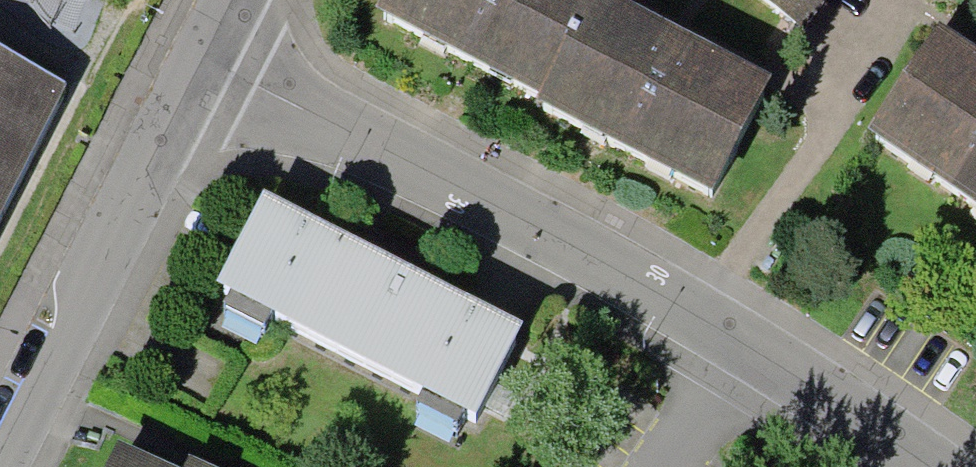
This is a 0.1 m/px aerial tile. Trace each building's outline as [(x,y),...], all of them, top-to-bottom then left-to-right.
[(577,0),(379,0),(372,13),(526,97),(577,0)] [(772,78),(622,0),(577,0),(526,97),(711,194),(772,78)] [(820,0),(796,0),(813,11),(820,0)] [(941,35),(872,132),(975,206),(975,59),(941,35)] [(67,88),(0,53),(0,230),(67,88)] [(476,455),(522,365),(261,233),(215,323),(476,455)] [(110,446),(101,466),(158,466),(110,446)]
